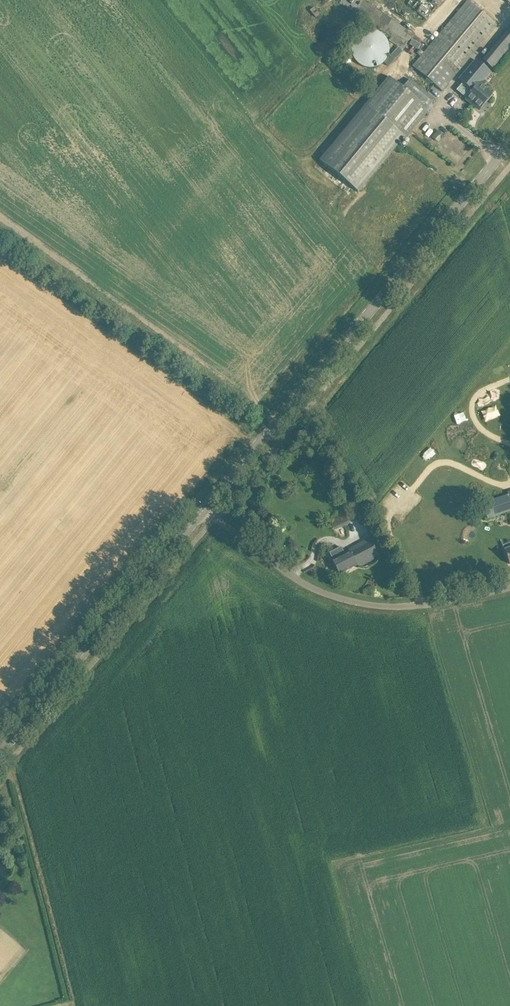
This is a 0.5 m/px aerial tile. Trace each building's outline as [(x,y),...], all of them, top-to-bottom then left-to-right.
[(390,40),(403,49),(413,34),(361,0),(352,0),(349,4),(344,0),(342,0),(340,3),(392,37),(390,40)] [(413,66),(443,91),(497,25),(468,0),(413,66)] [(359,64),(363,66),(370,68),(376,68),(384,63),(388,58),(389,51),(389,44),(386,38),(380,33),(373,30),(366,31),(358,34),(354,41),(351,48),(352,54),(356,61),(359,64)] [(483,59),(486,62),(494,69),(504,56),(509,50),(509,40),(504,35),(494,47),(483,59)] [(466,99),(479,109),(486,101),(485,100),(490,94),(491,95),(482,87),(485,82),(484,81),(491,72),(476,59),(460,78),(470,87),(472,85),(476,87),(466,99)] [(364,106),(320,160),(359,193),(371,179),(397,147),(399,145),(405,137),(406,139),(430,110),(428,108),(435,99),(410,79),(405,85),(402,88),(398,84),(389,77),(364,106)] [(487,519),(509,511),(509,494),(481,504),(487,519)] [(325,522),(329,532),(356,520),(351,510),(325,522)] [(382,556),(373,536),(348,549),(349,551),(357,566),(358,568),(382,556)] [(345,554),(342,547),(330,553),(333,560),(332,560),(339,574),(357,566),(349,551),(348,551),(348,552),(345,554)]
